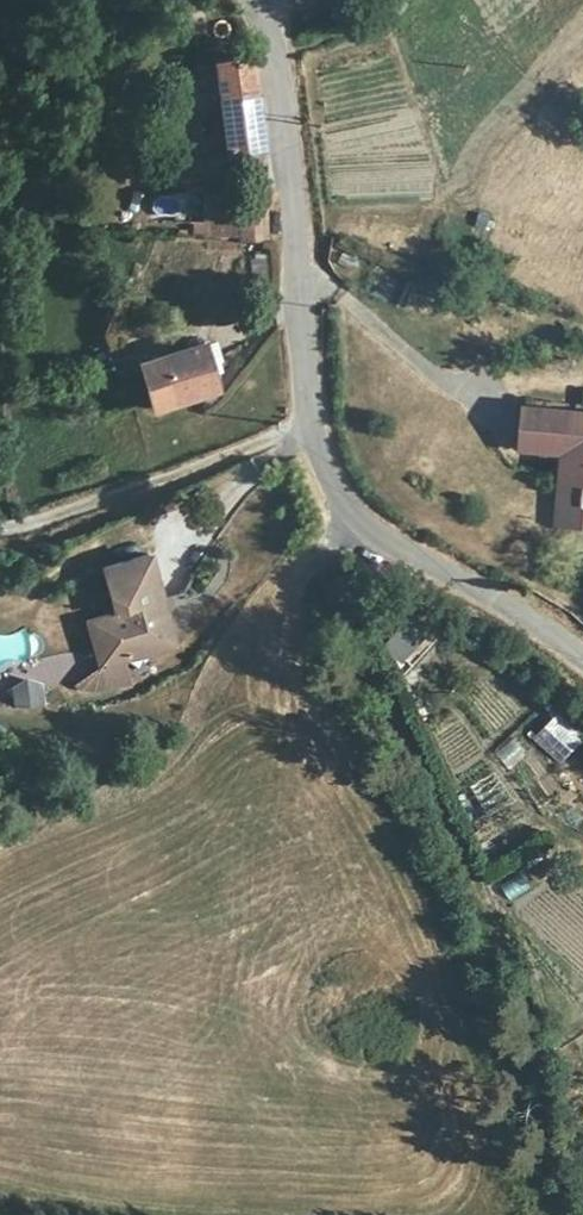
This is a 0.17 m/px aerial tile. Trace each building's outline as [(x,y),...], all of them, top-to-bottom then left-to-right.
[(261,142),(254,55),(222,57),(228,140),(261,142)] [(258,197),(235,199),(234,221),(260,226),(258,197)] [(207,388),(195,339),(128,354),(134,401),(207,388)] [(558,528),(582,529),(582,407),(572,406),(523,408),(521,441),(563,445),(558,528)] [(131,602),(129,556),(82,563),(88,606),(70,608),(58,624),(62,658),(90,656),(138,654),(138,639),(158,636),(156,602),(131,602)] [(90,656),(62,658),(59,662),(37,673),(54,680),(64,680),(92,678),(90,656)] [(12,707),(44,705),(43,678),(10,680),(12,707)] [(559,762),(582,736),(582,729),(552,700),(524,731),(559,762)] [(498,883),(506,898),(530,886),(523,871),(498,883)]
